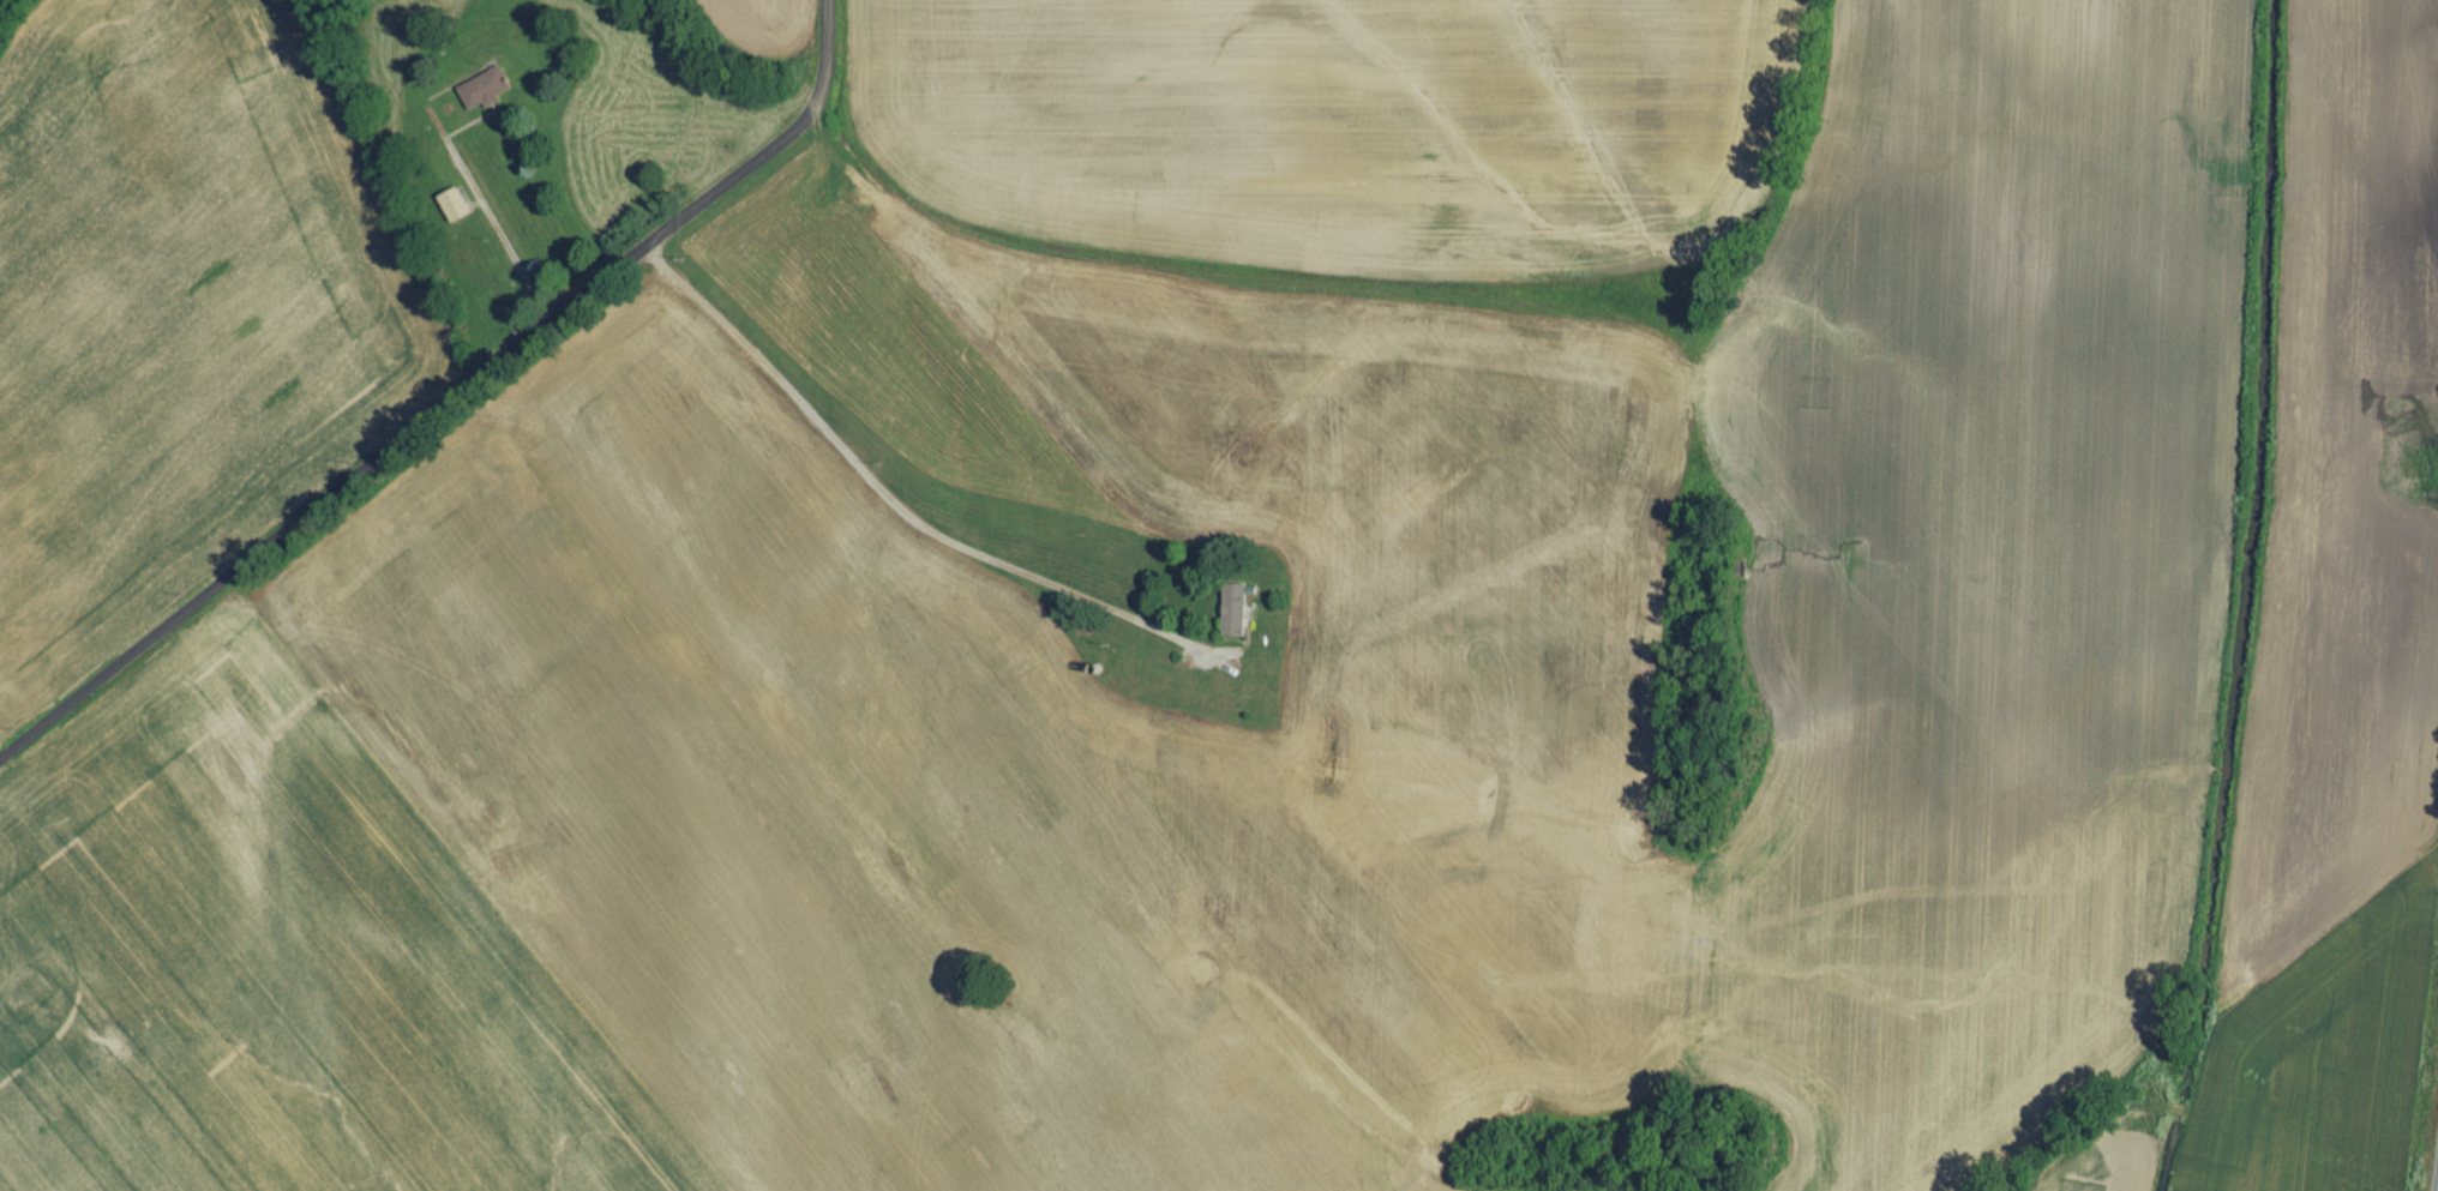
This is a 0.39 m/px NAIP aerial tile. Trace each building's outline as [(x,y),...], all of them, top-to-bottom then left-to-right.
[(514,99),(499,74),(456,100),(470,125),(514,99)] [(472,222),(458,196),(439,206),(453,232),(472,222)] [(1247,593),(1223,593),(1223,646),(1247,646),(1247,593)]
